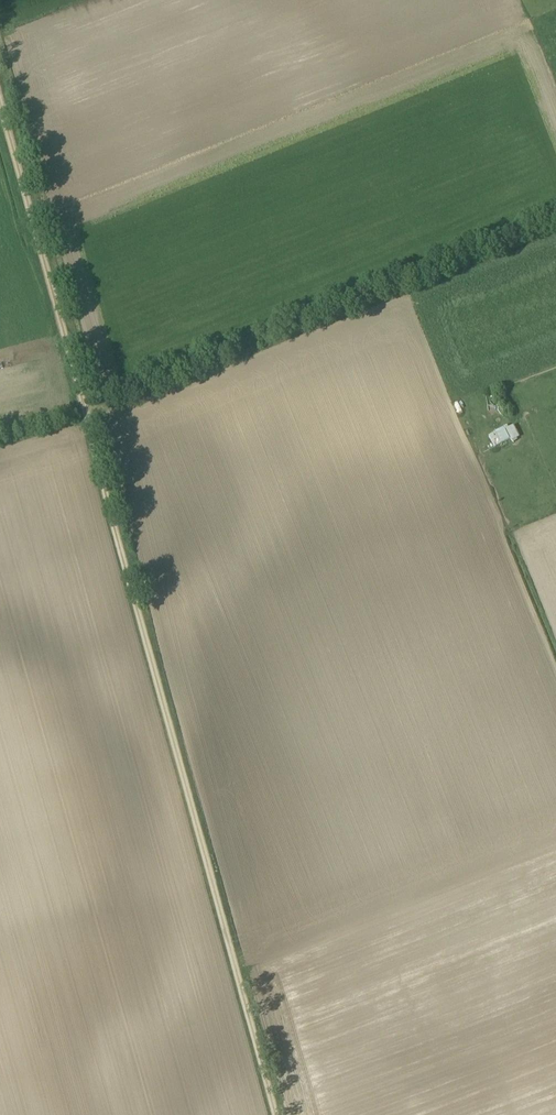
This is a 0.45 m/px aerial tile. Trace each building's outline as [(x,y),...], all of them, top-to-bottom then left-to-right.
[(500,446),(519,436),(512,422),(493,432),(500,446)]
